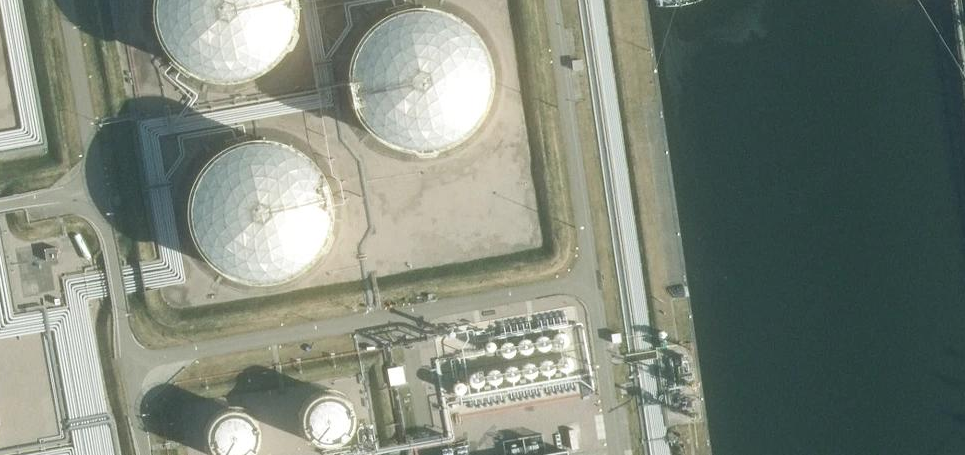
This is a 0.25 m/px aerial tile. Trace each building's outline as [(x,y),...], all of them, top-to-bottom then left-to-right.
[(154,8),(156,35),(166,59),(187,79),(211,90),(238,92),(258,87),(280,73),(302,41),(306,15),(303,0),(157,0),(154,8)] [(436,14),(416,14),(391,21),(371,36),(356,58),(350,86),(354,111),(367,134),(376,143),(398,157),(423,161),(444,159),(467,148),(485,130),(496,108),(498,82),(492,57),(480,39),(460,22),(436,14)] [(282,134),(247,134),(223,144),(204,161),(192,184),(189,201),(192,227),(203,250),(213,261),(235,275),(260,281),(280,279),(304,269),(323,252),(334,232),(338,206),(334,181),(324,163),(305,145),(282,134)] [(566,334),(562,332),(558,332),(554,335),(553,339),(554,344),(559,347),(564,347),(568,343),(568,338),(566,334)] [(549,336),(544,334),(540,335),(537,338),(535,342),(537,346),(541,349),(546,349),(550,345),(551,341),(549,336)] [(530,340),(526,338),(522,338),(519,341),(517,345),(519,349),(523,353),(528,352),(532,348),(533,344),(530,340)] [(513,342),(509,340),(505,341),(502,344),(500,348),(502,352),(506,355),(511,355),(515,351),(516,346),(513,342)] [(571,358),(567,356),(562,356),(559,359),(558,363),(559,367),(563,371),(569,370),(573,366),(573,362),(571,358)] [(553,360),(549,358),(544,359),(541,361),(540,366),(541,370),(545,373),(551,373),(555,369),(555,364),(553,360)] [(534,363),(530,361),(526,362),(523,365),(521,369),(522,373),(527,376),(532,376),(536,372),(537,367),(534,363)] [(518,367),(514,365),(509,365),(506,368),(505,372),(506,376),(510,380),(516,379),(520,375),(520,371),(518,367)] [(500,369),(495,367),(491,368),(488,371),(486,375),(488,379),(492,382),(497,382),(501,378),(502,373),(500,369)] [(482,372),(477,370),(473,371),(470,374),(469,378),(470,382),(474,385),(479,385),(483,381),(484,377),(482,372)] [(454,385),(455,389),(460,390),(464,388),(465,384),(463,381),(459,379),(455,381),(454,385)] [(324,389),(318,391),(309,395),(303,403),(299,412),(299,420),(302,429),(307,437),(317,443),(326,445),(336,444),(347,437),(352,429),(355,419),(354,409),(349,400),(342,394),(333,390),(324,389)] [(227,407),(218,411),(211,418),(206,426),(205,436),(206,441),(210,450),(214,454),(253,454),(259,447),(261,438),(260,424),(254,415),(246,409),(237,406),(227,407)]
